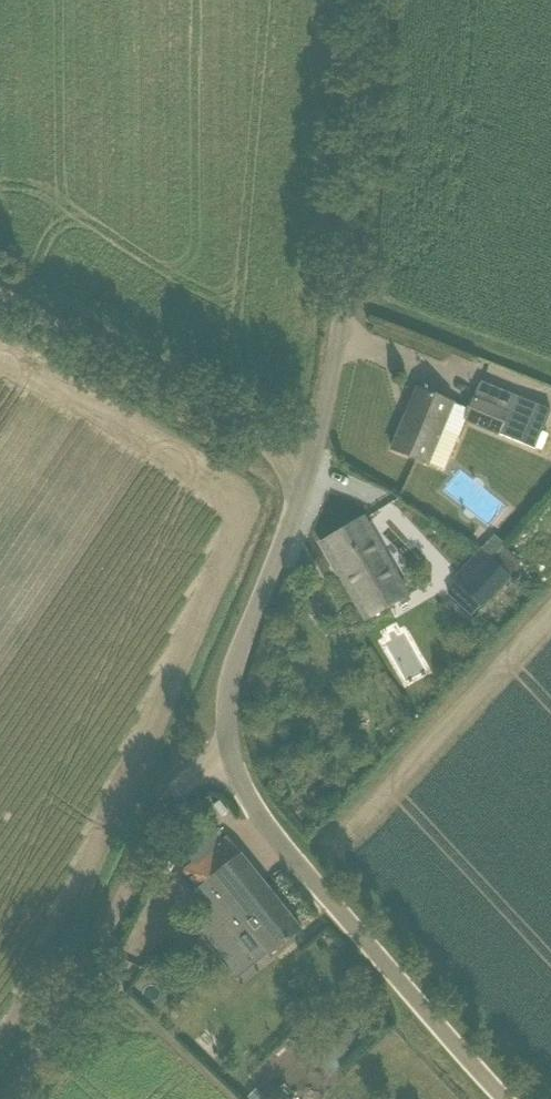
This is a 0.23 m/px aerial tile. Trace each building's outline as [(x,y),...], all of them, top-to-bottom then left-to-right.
[(481,382),(475,398),(465,420),(523,444),(539,406),(481,382)] [(406,417),(392,450),(427,465),(453,404),(421,390),(409,419),(406,417)] [(408,595),(364,517),(321,543),(365,620),(408,595)] [(510,577),(509,576),(481,550),(453,580),(462,589),(452,599),(472,618),(510,577)] [(271,953),(302,929),(227,836),(184,871),(230,929),(215,941),(226,954),(241,942),(239,938),(251,928),(271,953)]
